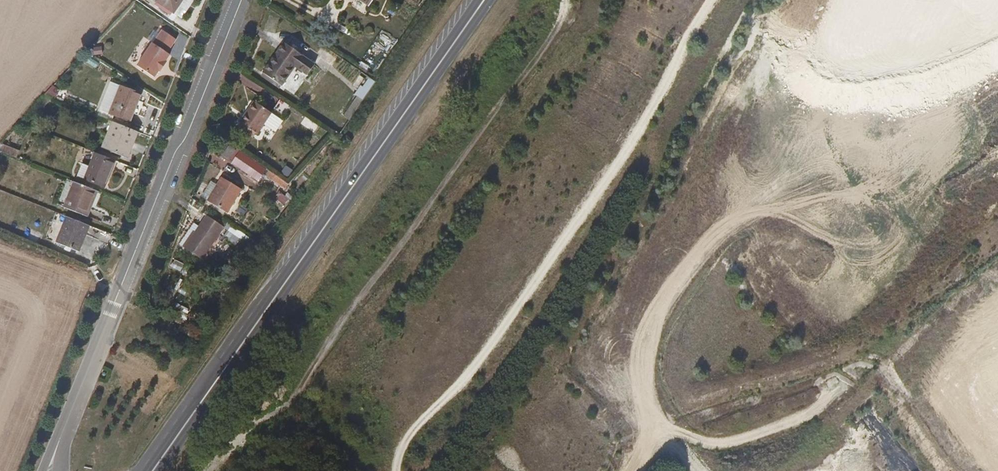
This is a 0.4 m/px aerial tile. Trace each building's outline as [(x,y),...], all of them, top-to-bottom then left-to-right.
[(160,4),(174,14),(183,2),(185,4),(188,0),(162,0),(160,4)] [(197,0),(188,0),(185,4),(183,2),(174,14),(182,21),(197,0)] [(371,11),(379,0),(356,0),(371,11)] [(168,56),(178,42),(164,33),(139,68),(155,80),(171,58),(168,56)] [(307,80),(315,69),(286,47),(264,76),(281,89),(294,70),(307,80)] [(368,76),(356,94),(363,99),(375,81),(368,76)] [(140,95),(121,87),(109,114),(129,122),(140,95)] [(277,117),(249,98),(235,120),(252,131),(258,121),(270,129),(277,117)] [(134,142),(137,134),(113,124),(102,149),(122,158),(129,140),(134,142)] [(134,142),(129,140),(122,158),(126,160),(134,142)] [(0,152),(18,156),(19,148),(2,145),(0,152)] [(237,154),(231,149),(225,158),(231,162),(237,154)] [(291,188),(242,154),(234,166),(260,185),(264,179),(286,195),(291,188)] [(113,163),(94,155),(83,181),(102,189),(105,182),(113,163)] [(117,165),(113,163),(105,182),(109,184),(117,165)] [(206,169),(200,167),(198,174),(204,176),(206,169)] [(243,191),(224,179),(219,188),(213,184),(204,199),(228,214),(243,191)] [(72,184),(65,181),(53,206),(62,209),(72,184)] [(86,219),(96,194),(72,184),(62,209),(86,219)] [(86,228),(64,220),(54,245),(75,254),(86,228)] [(205,262),(226,231),(210,220),(201,231),(196,228),(185,244),(187,245),(185,248),(205,262)] [(583,372),(589,362),(574,354),(568,363),(583,372)]
